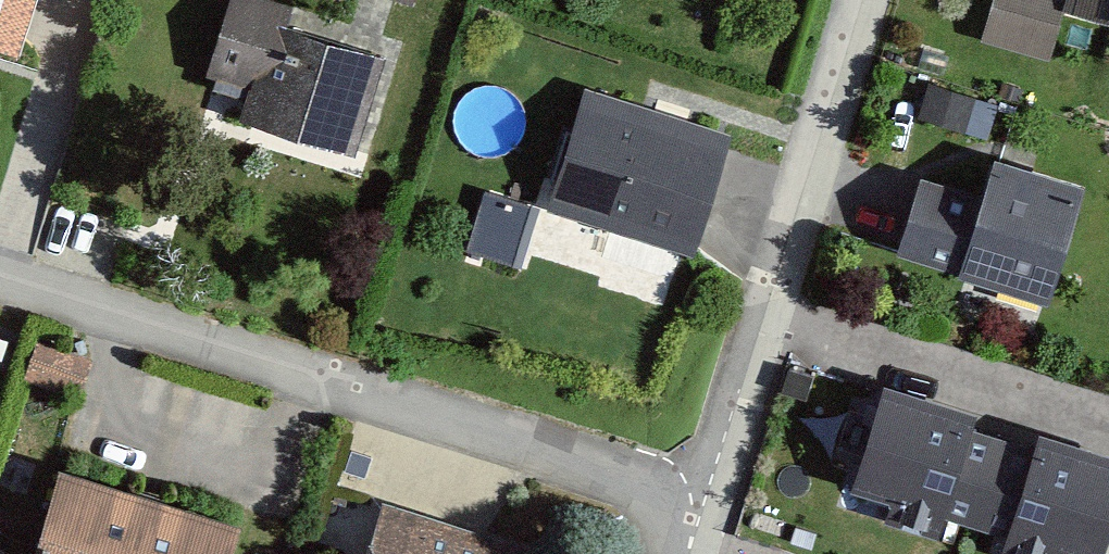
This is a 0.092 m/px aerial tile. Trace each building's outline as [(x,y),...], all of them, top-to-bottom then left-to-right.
[(24,48),(38,0),(0,0),(0,40),(24,48)] [(292,0),(227,0),(209,66),(252,77),(241,119),(357,151),(392,27),(292,0)] [(980,36),(1048,54),(1062,0),(990,0),(980,36)] [(1065,8),(1108,21),(1108,0),(1067,0),(1065,8)] [(647,108),(589,87),(547,203),(689,254),(707,202),(730,138),(647,108)] [(1086,190),(991,161),(982,191),(927,174),(911,225),(900,260),(1050,306),(1086,190)] [(532,207),(486,194),(468,253),(514,266),(532,207)] [(66,342),(35,332),(22,374),(75,390),(88,348),(66,342)] [(1029,445),(878,398),(848,491),(887,504),(881,524),(933,540),(939,521),(999,540),(1029,445)] [(1029,445),(999,540),(995,553),(1103,553),(1108,535),(1108,470),(1029,445)] [(58,473),(34,553),(235,553),(243,526),(58,473)] [(387,511),(373,553),(521,553),(387,511)]
